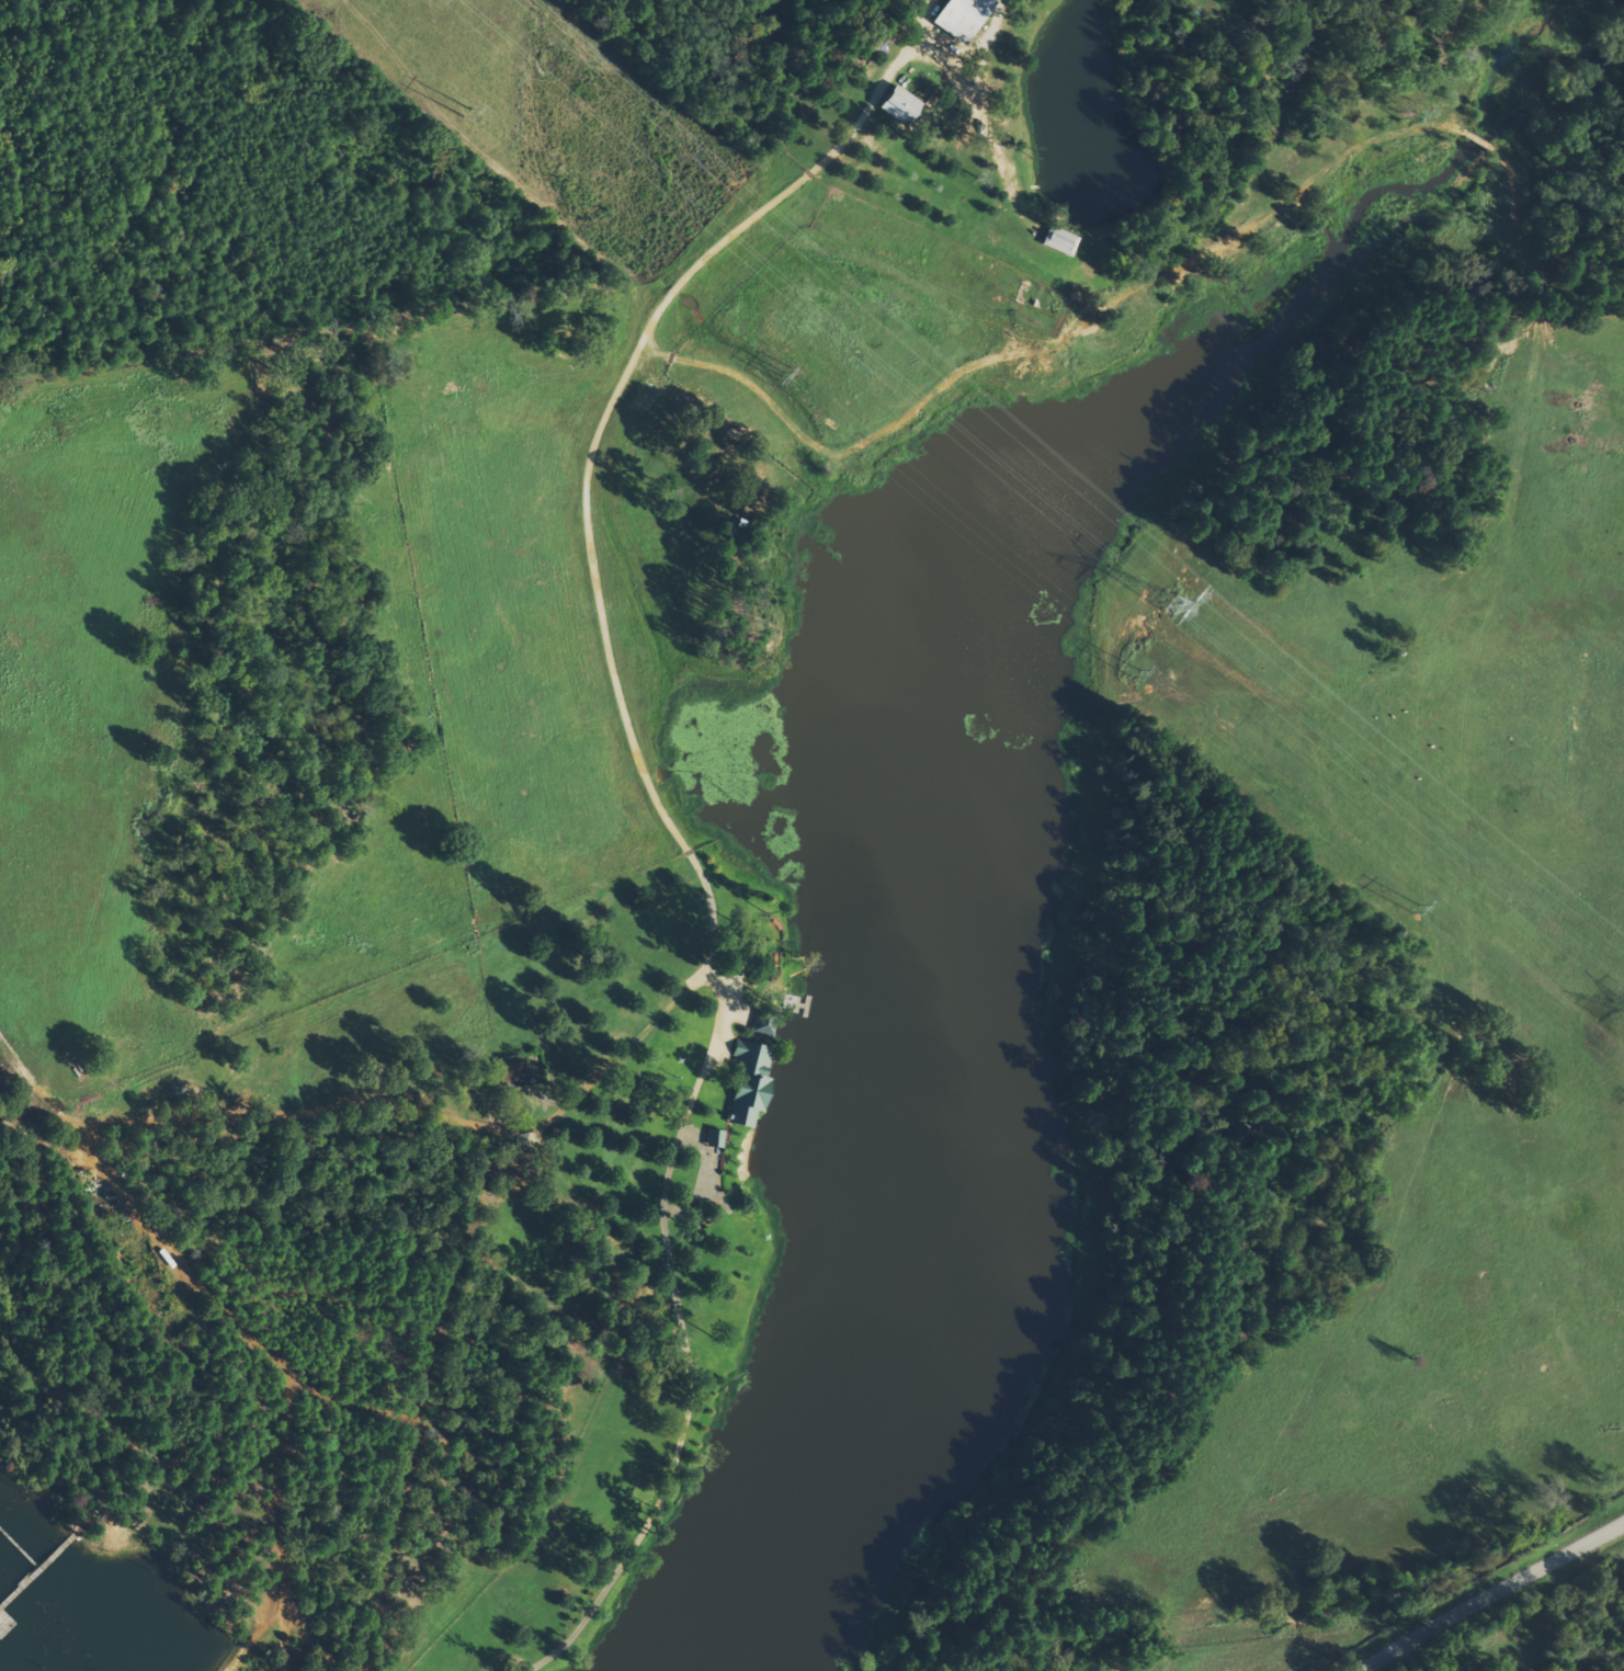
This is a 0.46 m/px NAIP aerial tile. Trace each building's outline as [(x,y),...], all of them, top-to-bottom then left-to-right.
[(965,46),(993,0),(947,0),(931,25),(965,46)] [(876,109),(905,126),(919,101),(891,85),(876,109)] [(1077,238),(1048,226),(1039,245),(1069,258),(1077,238)] [(754,1032),(772,1036),(777,1014),(758,1010),(754,1032)] [(726,1123),(752,1129),(756,1110),(762,1111),(769,1078),(765,1077),(772,1048),(737,1040),(730,1071),(737,1073),(726,1123)] [(705,1147),(722,1148),(723,1131),(707,1129),(705,1147)]
